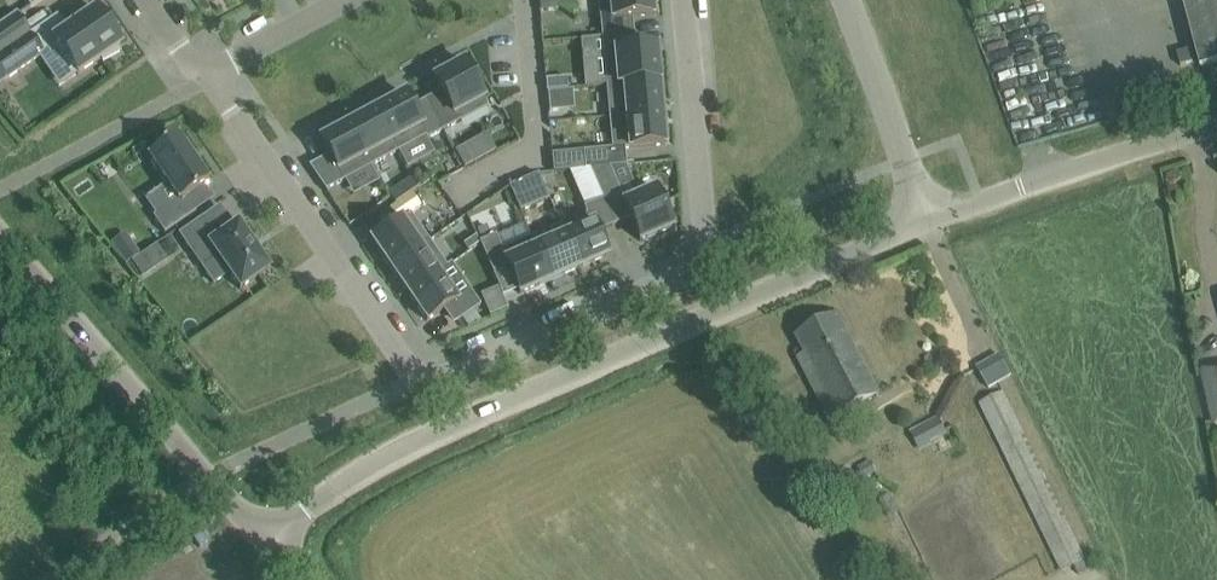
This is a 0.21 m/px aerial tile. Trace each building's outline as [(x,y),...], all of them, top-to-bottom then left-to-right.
[(595,38),(626,36),(625,19),(653,17),(652,0),(598,0),(600,20),(594,21),(595,38)] [(1196,49),(1178,54),(1181,67),(1200,62),(1201,68),(1216,63),(1216,0),(1184,0),(1196,49)] [(53,39),(78,75),(101,59),(103,61),(120,52),(117,48),(121,45),(96,10),(53,39)] [(0,25),(0,55),(30,34),(16,14),(0,25)] [(4,81),(44,54),(30,34),(0,55),(0,76),(4,81)] [(603,54),(606,86),(659,81),(657,48),(627,50),(626,36),(595,38),(597,55),(603,54)] [(441,92),(427,99),(444,131),(488,107),(464,62),(434,79),(441,92)] [(566,78),(546,80),(547,91),(563,89),(567,89),(566,78)] [(659,81),(606,86),(609,117),(662,112),(659,81)] [(555,91),(547,91),(547,101),(549,112),(557,111),(555,91)] [(376,110),(398,152),(426,137),(430,143),(446,134),(444,131),(427,99),(412,107),(405,94),(376,110)] [(350,124),(373,166),(398,152),(376,110),(350,124)] [(597,152),(598,169),(629,167),(627,149),(665,145),(662,112),(609,117),(612,150),(597,152)] [(344,182),(373,166),(350,124),(321,140),(344,182)] [(492,131),(460,149),(470,166),(502,149),(492,131)] [(153,217),(165,233),(197,211),(187,197),(209,182),(178,137),(147,157),(177,200),(153,217)] [(509,186),(521,212),(549,200),(538,174),(509,186)] [(421,187),(415,179),(401,188),(407,196),(421,187)] [(604,199),(615,225),(630,219),(640,242),(672,228),(653,184),(623,198),(620,192),(604,199)] [(597,233),(615,225),(604,199),(585,207),(587,213),(561,224),(580,268),(607,256),(597,233)] [(411,214),(372,240),(390,267),(430,241),(411,214)] [(191,251),(206,240),(218,257),(203,267),(214,283),(229,273),(240,289),(270,269),(238,224),(217,238),(204,218),(180,234),(191,251)] [(561,224),(531,237),(550,281),(580,268),(561,224)] [(477,230),(482,241),(489,238),(484,227),(477,230)] [(125,235),(113,243),(128,264),(131,262),(140,256),(125,235)] [(550,281),(531,237),(502,250),(500,244),(483,251),(495,277),(510,270),(520,294),(550,281)] [(430,241),(390,267),(408,294),(448,267),(447,266),(430,241)] [(140,256),(131,262),(143,278),(153,271),(141,255),(140,256)] [(448,267),(408,294),(428,324),(448,308),(457,322),(481,306),(471,291),(452,263),(447,266),(448,267)] [(796,337),(806,355),(798,359),(809,380),(830,421),(880,396),(849,336),(838,315),(796,337)] [(992,388),(1018,374),(1006,352),(980,366),(992,388)] [(1216,425),(1216,366),(1199,371),(1212,426),(1216,425)] [(985,400),(1059,573),(1085,562),(1011,389),(985,400)] [(911,433),(921,450),(946,436),(936,419),(911,433)]
